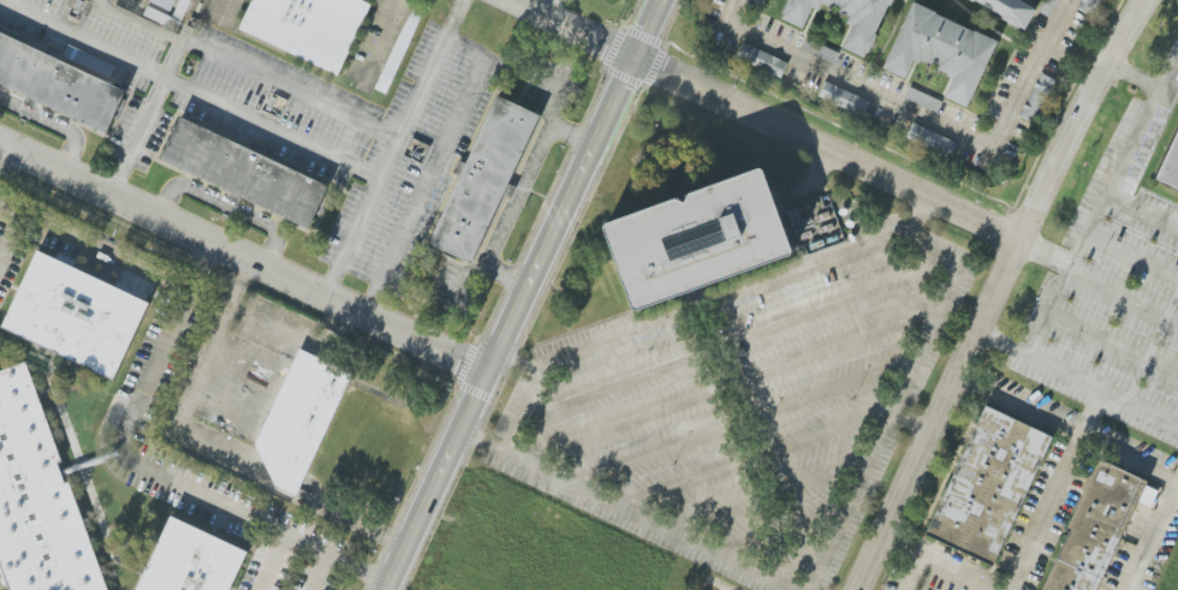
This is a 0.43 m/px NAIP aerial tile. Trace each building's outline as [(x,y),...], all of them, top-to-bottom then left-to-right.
[(176,0),(152,0),(151,4),(173,11),(176,0)] [(234,28),(332,73),(364,5),(354,0),(247,0),(234,28)] [(802,34),(815,4),(852,20),(839,49),(863,60),(889,0),(786,0),(777,22),(802,34)] [(1031,8),(1018,0),(966,0),(1017,31),(1031,8)] [(1104,0),(1084,0),(1079,10),(1095,18),(1104,0)] [(876,77),(902,88),(915,58),(952,75),(939,103),(963,114),(996,40),(910,1),(876,77)] [(410,6),(371,89),(382,94),(420,11),(410,6)] [(101,131),(119,91),(0,34),(0,83),(101,131)] [(802,50),(833,63),(837,52),(807,39),(802,50)] [(788,61),(741,44),(736,60),(783,77),(788,61)] [(818,98),(864,116),(870,100),(824,83),(818,98)] [(490,95),(421,245),(460,263),(530,113),(490,95)] [(174,117),(154,161),(301,228),(321,184),(174,117)] [(1152,178),(1177,190),(1177,121),(1152,178)] [(956,142),(912,124),(906,138),(951,156),(956,142)] [(593,225),(623,309),(784,251),(754,167),(593,225)] [(36,249),(0,326),(111,376),(147,300),(36,249)] [(296,347),(251,442),(270,484),(293,495),(349,371),(296,347)] [(24,363),(104,589),(7,589),(0,572),(0,371),(24,363)] [(982,406),(921,535),(986,566),(1047,437),(982,406)] [(1061,529),(1064,530),(1036,589),(1089,589),(1141,482),(1094,460),(1061,529)] [(133,589),(222,589),(242,548),(168,513),(133,589)]
